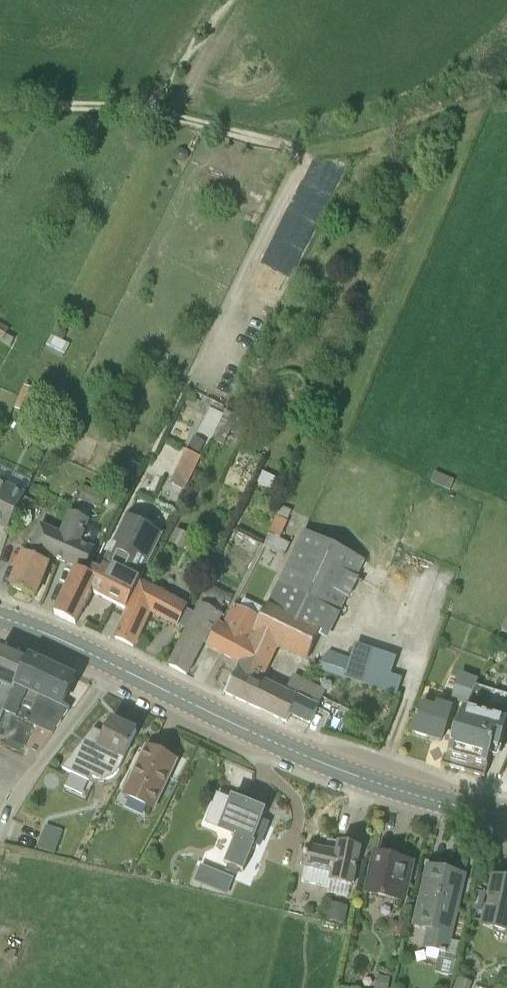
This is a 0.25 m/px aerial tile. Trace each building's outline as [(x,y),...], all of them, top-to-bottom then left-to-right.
[(10,347),(15,340),(8,336),(12,330),(2,325),(6,318),(0,315),(0,341),(10,347)] [(35,417),(46,394),(30,388),(20,410),(35,417)] [(224,445),(239,417),(227,410),(212,440),(224,445)] [(171,483),(185,491),(201,458),(187,451),(171,483)] [(276,479),(263,472),(259,483),(271,488),(276,479)] [(8,528),(25,495),(0,482),(0,524),(8,528)] [(106,496),(85,487),(79,500),(101,510),(106,496)] [(285,557),(291,544),(281,539),(286,529),(288,523),(293,512),(283,506),(263,546),(285,557)] [(79,567),(87,549),(88,545),(82,542),(91,521),(70,512),(61,533),(63,534),(52,556),(79,567)] [(127,609),(140,584),(138,583),(163,533),(131,517),(98,581),(99,581),(92,592),(127,609)] [(29,545),(11,587),(36,597),(52,556),(63,534),(61,533),(42,525),(32,547),(29,545)] [(304,531),(261,619),(252,638),(273,647),(307,662),(320,637),(328,640),(366,561),(304,531)] [(77,570),(56,613),(55,614),(76,625),(92,592),(99,581),(98,581),(77,570)] [(142,585),(115,638),(134,647),(135,646),(134,645),(139,636),(151,611),(179,625),(187,608),(142,585)] [(205,598),(202,605),(199,604),(195,612),(187,629),(170,666),(187,675),(202,643),(208,646),(218,627),(222,626),(223,624),(220,623),(223,615),(220,614),(224,607),(223,606),(228,596),(210,586),(204,597),(205,598)] [(218,627),(208,646),(241,664),(252,638),(261,619),(233,605),(223,624),(222,626),(218,627)] [(195,612),(187,608),(179,625),(187,629),(195,612)] [(241,664),(226,693),(275,716),(276,717),(285,695),(258,682),(273,647),(252,638),(241,664)] [(32,657),(29,656),(29,657),(2,646),(0,651),(0,724),(32,657)] [(323,672),(402,691),(405,678),(395,676),(400,657),(357,647),(355,656),(329,649),(323,672)] [(0,724),(0,734),(25,747),(35,725),(53,734),(70,708),(63,704),(76,678),(34,659),(34,658),(32,657),(0,724)] [(460,673),(451,698),(467,701),(476,687),(480,679),(460,673)] [(292,713),(311,723),(327,691),(293,676),(285,695),(276,717),(287,722),(292,713)] [(476,687),(467,701),(457,724),(449,756),(445,755),(441,765),(485,777),(494,748),(499,750),(506,722),(506,695),(476,687)] [(420,708),(413,733),(429,737),(441,740),(441,741),(442,741),(449,711),(437,708),(433,711),(420,708)] [(119,769),(137,732),(112,720),(105,734),(94,729),(62,768),(89,780),(91,776),(96,777),(104,779),(109,778),(113,776),(117,773),(119,769)] [(176,761),(151,749),(148,747),(124,794),(151,808),(176,761)] [(259,848),(268,825),(260,821),(264,811),(233,799),(232,802),(218,797),(211,815),(227,821),(223,832),(237,838),(225,863),(243,871),(255,846),(259,848)] [(58,842),(62,832),(48,826),(44,836),(58,842)] [(329,888),(331,882),(350,887),(361,848),(340,843),(328,840),(325,850),(307,846),(301,866),(305,867),(302,881),(329,888)] [(413,863),(376,854),(367,888),(404,898),(413,863)] [(227,894),(233,879),(201,866),(195,881),(227,894)] [(457,873),(429,866),(412,924),(428,929),(423,947),(445,953),(460,893),(453,891),(457,873)] [(495,879),(482,925),(506,931),(506,882),(495,879)] [(324,919),(344,924),(348,906),(328,901),(324,919)]
